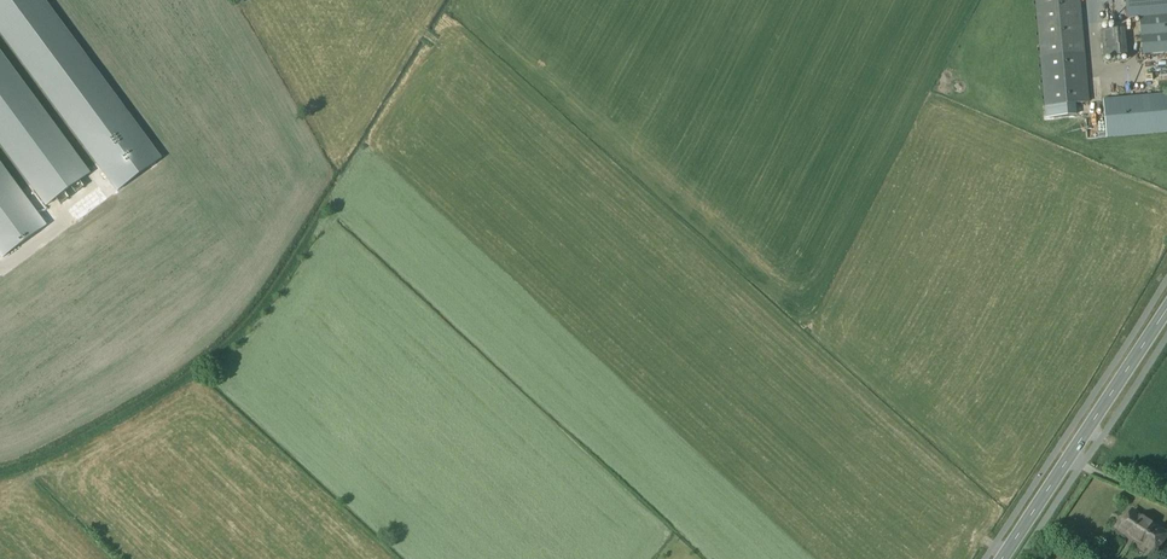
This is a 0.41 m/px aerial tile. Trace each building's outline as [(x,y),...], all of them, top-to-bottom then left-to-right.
[(118,191),(160,160),(41,0),(0,0),(0,31),(118,191)] [(1087,103),(1079,0),(1035,0),(1044,107),(1087,103)] [(1096,23),(1116,22),(1114,0),(1094,0),(1096,23)] [(1126,19),(1139,18),(1166,16),(1166,0),(1124,0),(1126,19)] [(1166,52),(1166,16),(1139,18),(1141,54),(1166,52)] [(1121,31),(1100,32),(1101,59),(1123,57),(1121,31)] [(47,206),(88,175),(0,56),(0,143),(47,206)] [(1102,100),(1105,137),(1166,132),(1166,94),(1102,100)] [(30,207),(0,167),(0,229),(30,207)] [(1120,531),(1155,554),(1166,536),(1166,534),(1133,511),(1120,531)]
